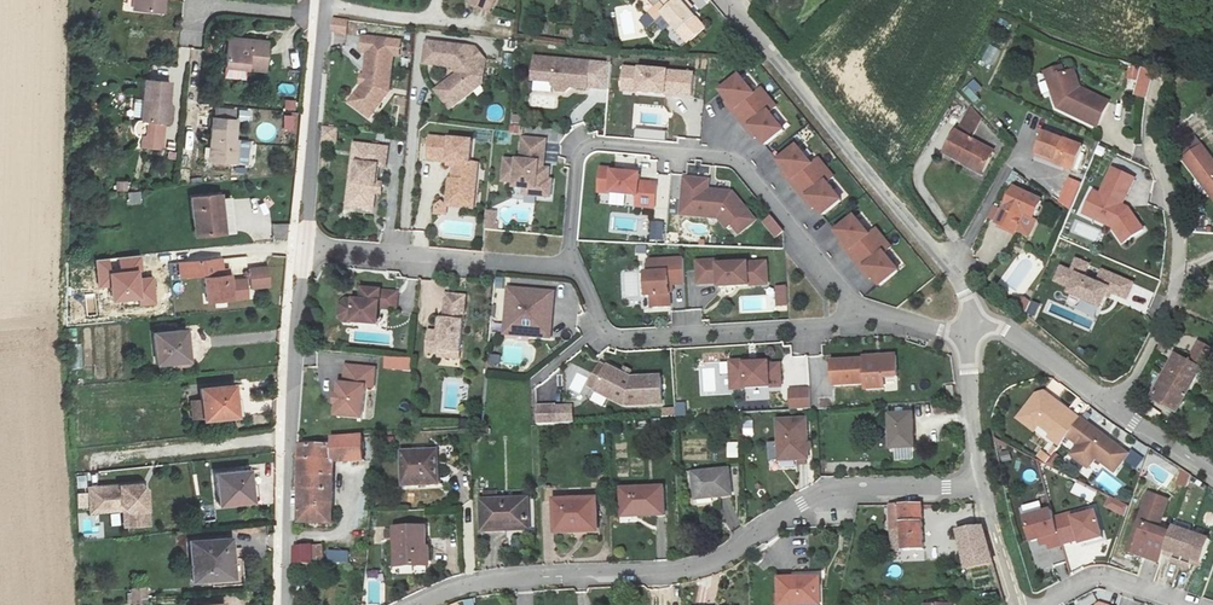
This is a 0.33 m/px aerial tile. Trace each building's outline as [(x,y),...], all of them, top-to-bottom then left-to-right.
[(132,12),(163,15),(165,0),(133,0),(132,12)] [(467,2),(489,11),(493,0),(468,0),(467,2)] [(687,0),(676,0),(667,8),(670,13),(663,19),(679,39),(697,24),(691,16),(696,11),(687,0)] [(335,14),(334,26),(346,31),(347,16),(335,14)] [(401,42),(363,37),(362,52),(367,53),(364,79),(367,79),(366,85),(363,85),(354,97),(374,112),(383,99),(382,98),(389,89),(393,56),(399,56),(401,42)] [(269,44),(228,39),(224,71),(266,75),(269,44)] [(475,51),(426,45),(424,64),(436,80),(452,68),(457,74),(436,91),(450,110),(482,85),(485,60),(475,51)] [(981,62),(994,68),(1002,52),(989,46),(981,62)] [(592,62),(533,58),(531,86),(552,87),(553,90),(557,94),(568,95),(571,91),(590,93),(592,62)] [(1060,64),(1044,70),(1056,106),(1097,126),(1109,101),(1080,87),(1073,67),(1063,71),(1060,64)] [(1128,65),(1126,76),(1136,80),(1134,94),(1144,97),(1151,71),(1128,65)] [(697,100),(698,72),(623,69),(622,97),(697,100)] [(740,124),(771,97),(763,88),(756,93),(740,75),(718,95),(726,103),(724,106),(740,124)] [(171,84),(145,80),(141,123),(169,126),(172,106),(169,105),(171,84)] [(374,112),(354,97),(350,103),(369,118),(374,112)] [(779,108),(771,97),(740,124),(755,143),(757,141),(765,151),(786,134),(771,115),(779,108)] [(285,100),(284,110),(296,111),(297,101),(285,100)] [(976,135),(985,117),(969,108),(959,127),(976,135)] [(250,122),(250,110),(239,110),(240,122),(250,122)] [(285,131),(294,131),(294,116),(285,116),(285,131)] [(237,121),(212,120),(209,163),(238,166),(240,142),(236,142),(237,121)] [(322,125),(321,138),(334,140),(336,127),(322,125)] [(944,151),(965,161),(965,163),(983,172),(994,148),(955,129),(944,151)] [(1083,145),(1043,130),(1035,152),(1055,160),(1054,162),(1074,170),(1083,145)] [(1175,147),(1212,197),(1212,159),(1193,133),(1175,147)] [(471,142),(430,137),(428,160),(453,163),(451,180),(448,180),(447,195),(464,197),(463,207),(471,208),(476,164),(468,163),(471,142)] [(542,166),(544,142),(522,140),(520,163),(504,161),(502,183),(514,184),(514,189),(523,190),(535,191),(537,192),(536,198),(549,199),(550,182),(547,182),(548,171),(542,171),(537,170),(538,165),(542,166)] [(387,148),(354,144),(347,202),(373,205),(378,166),(385,167),(387,148)] [(797,196),(829,169),(820,157),(812,163),(798,146),(775,165),(784,175),(782,177),(797,196)] [(1137,181),(1113,168),(1100,195),(1094,192),(1081,217),(1112,231),(1123,247),(1146,232),(1130,209),(1124,206),(1137,181)] [(837,178),(829,169),(797,196),(811,215),(815,211),(823,222),(844,205),(828,186),(837,178)] [(653,210),(656,186),(638,185),(639,177),(624,175),(612,174),(613,172),(600,170),(597,194),(636,198),(635,208),(653,210)] [(1060,201),(1069,209),(1080,183),(1069,178),(1060,201)] [(713,196),(706,196),(707,183),(683,181),(681,202),(693,203),(692,214),(704,215),(704,220),(717,221),(725,231),(730,227),(737,236),(754,223),(731,195),(713,193),(713,196)] [(129,192),(129,182),(117,182),(116,191),(129,192)] [(1028,237),(1036,220),(1031,217),(1040,199),(1012,186),(995,221),(1028,237)] [(129,205),(141,204),(141,192),(128,193),(129,205)] [(221,195),(190,198),(195,238),(233,232),(229,202),(222,203),(221,195)] [(612,207),(627,209),(628,200),(614,198),(612,207)] [(704,220),(704,215),(692,214),(693,203),(681,202),(680,217),(704,220)] [(489,213),(489,231),(498,231),(499,213),(489,213)] [(610,214),(610,236),(650,236),(650,214),(610,214)] [(774,217),(765,224),(777,241),(787,234),(774,217)] [(855,267),(888,241),(878,228),(869,234),(854,218),(832,236),(855,267)] [(651,223),(652,243),(666,243),(666,223),(651,223)] [(895,249),(888,241),(855,267),(869,286),(872,283),(878,291),(899,275),(885,257),(895,249)] [(1069,269),(1059,264),(1052,279),(1069,287),(1066,295),(1101,310),(1105,299),(1108,300),(1111,294),(1127,301),(1135,282),(1101,268),(1095,281),(1085,277),(1090,263),(1074,256),(1069,269)] [(220,259),(179,264),(181,279),(204,276),(207,302),(247,298),(245,280),(230,282),(229,273),(222,274),(220,259)] [(669,309),(668,294),(667,287),(671,287),(683,286),(681,261),(646,262),(646,275),(643,275),(645,299),(649,298),(650,310),(669,309)] [(717,267),(716,263),(695,264),(696,286),(717,285),(717,290),(750,288),(759,278),(759,275),(748,266),(717,267)] [(750,288),(765,287),(764,265),(748,266),(759,275),(759,278),(750,288)] [(250,290),(271,289),(269,266),(249,268),(250,290)] [(790,308),(789,287),(777,288),(778,309),(790,308)] [(396,292),(360,288),(359,300),(344,299),(338,304),(337,317),(342,322),(357,324),(358,317),(375,319),(376,308),(394,309),(396,292)] [(548,339),(552,294),(507,290),(504,325),(528,327),(527,338),(548,339)] [(463,296),(444,294),(442,320),(440,320),(439,332),(427,331),(425,353),(438,354),(438,351),(458,352),(463,296)] [(1017,299),(1015,311),(1040,316),(1042,304),(1017,299)] [(375,319),(358,317),(357,324),(375,325),(375,319)] [(527,338),(528,327),(504,325),(503,336),(527,338)] [(185,331),(155,334),(157,364),(173,363),(174,368),(189,367),(192,362),(190,335),(187,335),(185,331)] [(1187,360),(1175,352),(1150,395),(1173,411),(1211,349),(1198,341),(1187,360)] [(83,369),(82,344),(71,344),(72,369),(83,369)] [(144,346),(131,348),(133,358),(145,357),(144,346)] [(438,351),(438,354),(437,357),(458,359),(458,352),(438,351)] [(863,361),(831,363),(832,387),(864,386),(865,391),(885,391),(884,377),(897,377),(896,356),(863,357),(863,361)] [(414,372),(414,360),(386,359),(385,371),(414,372)] [(743,361),(728,362),(730,394),(771,392),(771,388),(783,388),(781,364),(771,365),(771,364),(743,365),(743,361)] [(663,409),(661,376),(633,378),(602,363),(586,391),(626,411),(663,409)] [(373,368),(344,365),(342,385),(337,384),(336,396),(340,396),(339,405),(336,404),(334,416),(360,419),(363,387),(371,388),(373,368)] [(592,375),(580,369),(569,390),(581,396),(592,375)] [(234,385),(200,390),(204,422),(239,418),(234,385)] [(810,387),(789,388),(790,410),(811,409),(810,387)] [(1069,436),(1081,420),(1045,391),(1035,393),(1015,419),(1034,433),(1039,427),(1049,434),(1045,438),(1059,449),(1069,436)] [(576,405),(538,406),(539,427),(577,425),(576,405)] [(664,420),(690,418),(690,407),(664,408),(664,420)] [(146,413),(134,413),(134,436),(142,435),(142,431),(145,431),(145,427),(147,426),(146,413)] [(1092,428),(1081,420),(1069,436),(1081,445),(1073,455),(1090,468),(1098,458),(1117,472),(1130,454),(1113,441),(1112,443),(1104,437),(1106,436),(1094,426),(1092,428)] [(755,421),(745,421),(745,436),(755,436),(755,421)] [(916,425),(893,424),(893,458),(916,458),(916,425)] [(806,428),(779,429),(779,469),(807,468),(806,428)] [(332,463),(363,463),(363,437),(333,438),(333,447),(302,446),(302,522),(333,524),(332,463)] [(730,459),(740,459),(740,443),(730,444),(730,459)] [(433,454),(403,455),(403,490),(439,488),(438,476),(434,476),(433,454)] [(250,470),(215,475),(218,507),(253,502),(250,470)] [(1183,471),(1177,485),(1189,490),(1194,476),(1183,471)] [(732,476),(696,477),(697,502),(713,501),(713,505),(733,504),(732,476)] [(152,477),(101,482),(104,507),(133,504),(137,506),(138,522),(163,520),(159,482),(152,477)] [(666,494),(623,495),(624,522),(640,521),(641,525),(667,525),(666,494)] [(1106,509),(1126,518),(1132,507),(1111,498),(1106,509)] [(1146,526),(1155,502),(1148,500),(1140,524),(1146,526)] [(1158,535),(1168,506),(1155,502),(1146,526),(1140,524),(1132,547),(1137,549),(1133,560),(1160,569),(1165,556),(1171,540),(1158,535)] [(526,503),(482,505),(483,537),(507,536),(507,530),(526,529),(526,503)] [(597,505),(557,506),(557,538),(598,537),(597,505)] [(926,556),(922,511),(893,509),(894,532),(903,531),(905,557),(926,556)] [(211,510),(202,512),(204,523),(213,522),(211,510)] [(1054,525),(1052,517),(1025,525),(1032,548),(1047,544),(1050,555),(1062,551),(1079,547),(1080,551),(1103,545),(1095,519),(1074,525),(1072,519),(1054,525)] [(425,529),(395,530),(395,541),(400,541),(400,569),(426,568),(426,548),(425,529)] [(1202,569),(1210,546),(1173,534),(1171,540),(1165,556),(1174,560),(1171,568),(1190,575),(1193,566),(1202,569)] [(959,540),(970,580),(995,576),(984,537),(959,540)] [(232,538),(189,542),(192,583),(235,580),(232,538)] [(310,545),(297,547),(298,557),(299,570),(309,570),(310,562),(327,560),(325,542),(310,545)] [(1133,560),(1137,549),(1132,547),(1128,558),(1133,560)] [(778,580),(778,604),(818,604),(818,579),(778,580)] [(147,588),(140,589),(141,602),(148,600),(147,588)]
